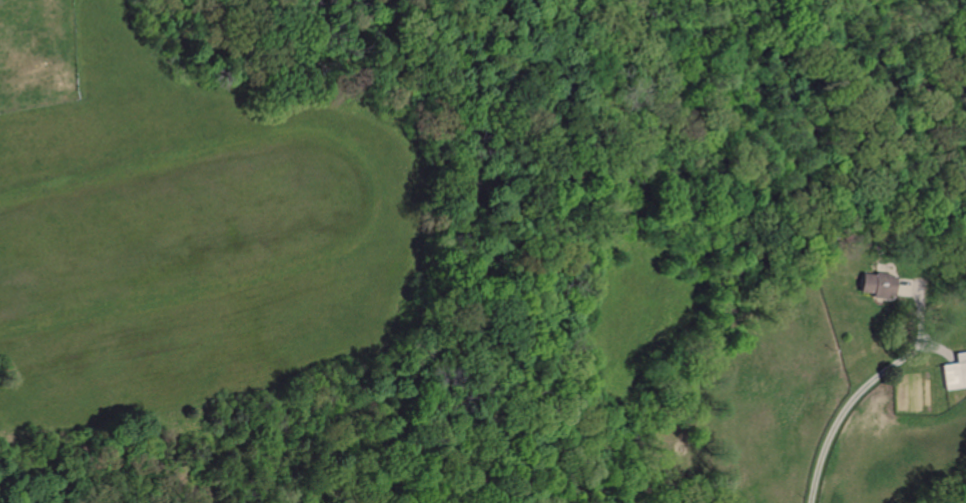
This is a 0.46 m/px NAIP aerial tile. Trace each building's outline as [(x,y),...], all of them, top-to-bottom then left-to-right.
[(897,276),(874,272),(874,276),(861,274),(858,294),(893,300),(897,276)] [(945,389),(965,387),(965,352),(955,353),(956,363),(942,364),(945,389)]
